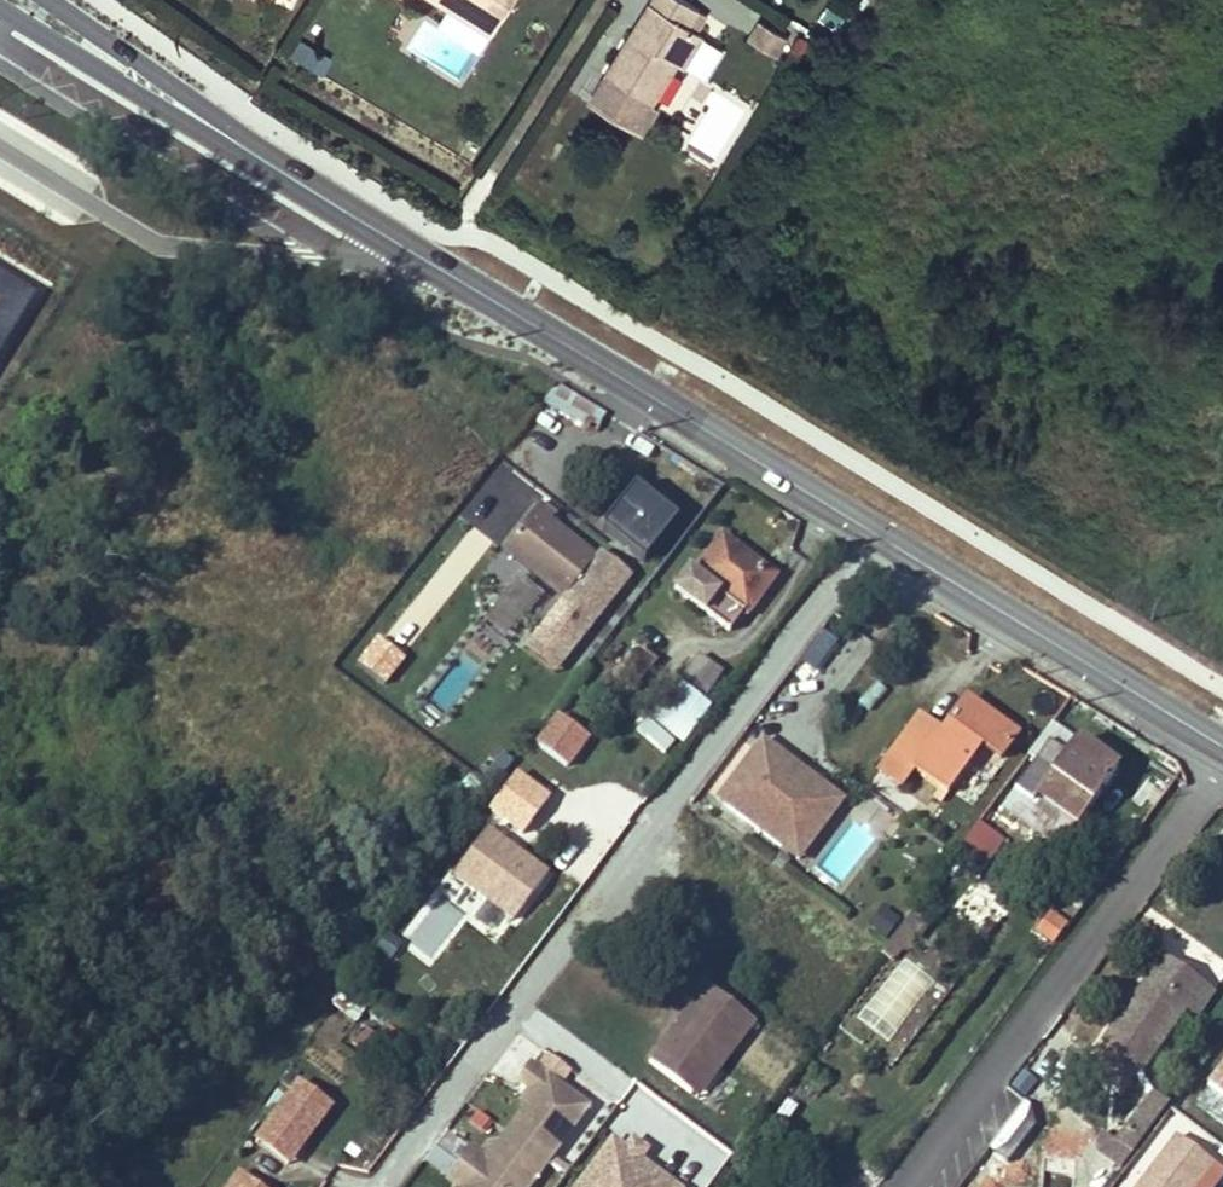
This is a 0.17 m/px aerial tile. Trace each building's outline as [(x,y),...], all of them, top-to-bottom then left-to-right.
[(451,16),(456,11),(497,34),(518,0),(422,0),(451,16)] [(675,0),(652,0),(592,106),(645,136),(684,68),(708,81),(725,51),(699,37),(709,19),(675,0)] [(749,34),(761,15),(736,0),(714,0),(708,10),(749,34)] [(497,34),(456,11),(451,16),(493,40),(497,34)] [(781,61),(792,42),(766,27),(755,45),(781,61)] [(321,76),(330,58),(296,41),(287,59),(321,76)] [(677,527),(633,492),(600,532),(644,566),(677,527)] [(544,502),(508,549),(569,596),(599,557),(557,525),(563,517),(544,502)] [(779,576),(725,538),(695,579),(747,616),(749,617),(779,576)] [(601,554),(599,557),(569,596),(524,655),(554,677),(632,580),(601,554)] [(747,616),(695,579),(688,574),(674,594),(732,635),(747,616)] [(657,664),(640,653),(626,675),(642,686),(657,664)] [(722,676),(698,657),(679,681),(703,700),(722,676)] [(642,729),(677,754),(710,709),(676,683),(642,729)] [(941,734),(921,719),(880,773),(904,791),(909,785),(914,778),(938,796),(934,802),(942,808),(975,766),(963,756),(971,746),(995,764),(1015,737),(968,701),(941,734)] [(557,716),(532,746),(565,774),(591,744),(557,716)] [(1064,727),(1003,812),(1055,850),(1068,832),(1071,834),(1120,768),(1064,727)] [(712,802),(798,866),(845,802),(759,739),(712,802)] [(521,839),(550,799),(514,773),(485,814),(521,839)] [(955,852),(983,871),(1004,841),(976,822),(955,852)] [(449,880),(512,926),(549,875),(486,829),(449,880)] [(440,899),(406,938),(430,958),(463,918),(440,899)] [(884,944),(901,919),(882,906),(865,932),(884,944)] [(1046,912),(1030,934),(1051,948),(1067,926),(1046,912)] [(373,953),(391,964),(403,945),(384,934),(373,953)] [(886,1042),(933,982),(902,957),(855,1018),(886,1042)] [(1101,1041),(1143,1073),(1188,1012),(1202,1021),(1217,1001),(1162,961),(1101,1041)] [(708,986),(651,1062),(700,1099),(757,1022),(708,986)] [(358,1025),(367,1006),(343,994),(333,1013),(358,1025)] [(583,1113),(680,1114),(628,1080),(615,1101),(537,1050),(533,1050),(506,1090),(506,1105),(517,1112),(494,1147),(471,1147),(448,1182),(448,1186),(534,1186),(583,1113)] [(1202,1096),(1222,1110),(1222,1066),(1202,1096)] [(1105,1162),(1117,1171),(1179,1091),(1163,1079),(1153,1092),(1157,1094),(1105,1162)] [(302,1081),(272,1121),(304,1144),(333,1104),(302,1081)] [(272,1121),(258,1141),(264,1145),(289,1163),(304,1144),(272,1121)] [(1181,1134),(1141,1186),(1195,1186),(1216,1160),(1181,1134)] [(635,1140),(628,1150),(641,1161),(648,1151),(635,1140)] [(581,1186),(677,1186),(641,1161),(628,1150),(615,1141),(581,1186)] [(233,1186),(263,1186),(244,1173),(233,1186)]
